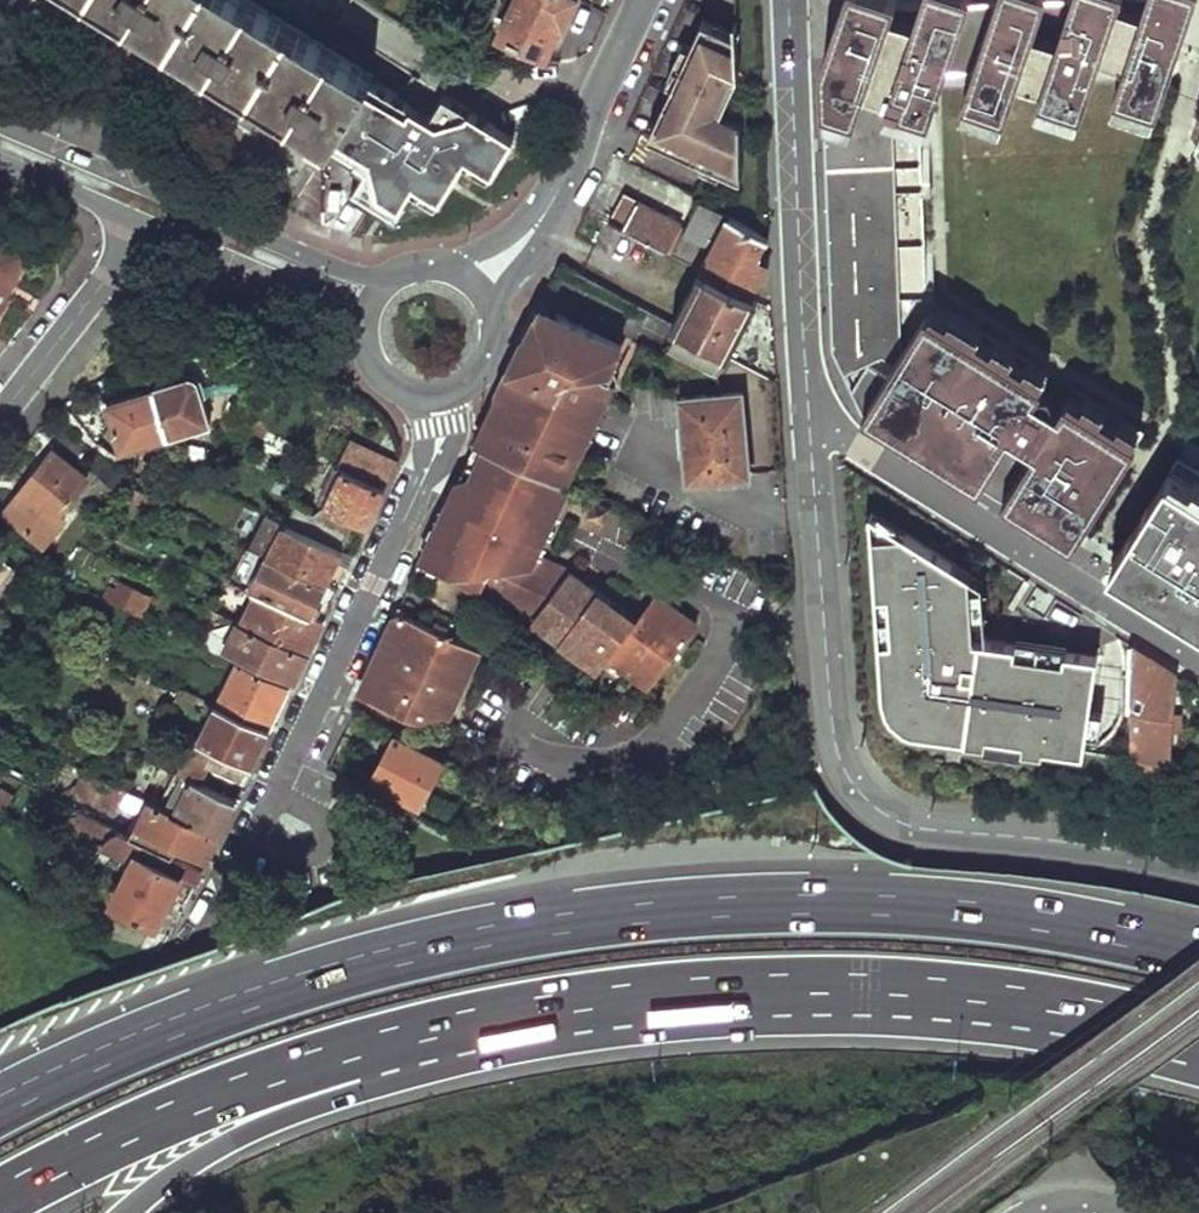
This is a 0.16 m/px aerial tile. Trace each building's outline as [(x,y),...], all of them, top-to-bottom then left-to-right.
[(251,0),(104,0),(330,138),(374,165),(390,174),(375,198),(397,211),(412,187),(439,205),(465,164),(486,178),(515,132),(443,87),(430,109),(370,72),(251,0)] [(501,32),(547,52),(560,21),(564,22),(573,0),(514,0),(501,32)] [(1175,61),(1180,47),(1195,0),(954,0),(952,0),(919,1),(896,2),(843,4),(824,58),(834,347),(866,409),(983,483),(990,471),(998,458),(1020,471),(1011,484),(1004,497),(1076,542),(1082,532),(1143,431),(1072,387),(1059,408),(1037,395),(1050,373),(926,295),(920,109),(919,79),(919,70),(947,69),(974,68),(1023,66),(1049,66),(1099,64),(1125,63),(1175,61)] [(734,39),(703,24),(689,54),(672,91),(651,137),(740,180),(738,125),(712,113),(732,70),(736,72),(734,39)] [(672,91),(689,54),(681,51),(664,88),(672,91)] [(1159,106),(1175,61),(1125,63),(1116,91),(1159,106)] [(1099,64),(1049,66),(1040,93),(1084,108),(1099,64)] [(1023,66),(974,68),(965,96),(1008,112),(1019,78),(1023,66)] [(940,92),(947,69),(919,70),(919,79),(920,109),(932,114),(940,92)] [(738,125),(736,72),(732,70),(712,113),(738,125)] [(374,165),(358,188),(375,198),(390,174),(374,165)] [(710,186),(702,203),(729,218),(769,237),(766,203),(735,201),(710,186)] [(637,201),(623,193),(607,223),(622,230),(637,201)] [(622,230),(668,253),(682,225),(637,201),(622,230)] [(676,256),(704,271),(729,218),(702,203),(676,256)] [(708,274),(751,296),(770,262),(756,257),(769,237),(729,218),(704,271),(708,274)] [(0,229),(0,322),(36,248),(0,229)] [(688,333),(724,352),(751,296),(708,274),(681,329),(688,333)] [(559,317),(537,316),(519,354),(478,442),(485,446),(494,451),(565,483),(607,393),(599,390),(619,346),(605,339),(598,354),(575,343),(581,328),(559,317)] [(605,339),(581,328),(575,343),(598,354),(605,339)] [(678,353),(713,371),(724,352),(688,333),(678,353)] [(627,350),(619,346),(599,390),(607,393),(627,350)] [(156,390),(170,435),(209,425),(199,383),(197,381),(194,380),(192,380),(156,390)] [(681,393),(688,477),(750,473),(742,388),(681,393)] [(108,404),(122,449),(170,435),(156,390),(108,404)] [(261,447),(289,460),(295,444),(268,431),(261,447)] [(288,521),(345,548),(352,531),(358,519),(369,524),(388,486),(389,476),(391,468),(391,462),(391,458),(349,440),(338,464),(342,465),(318,514),(298,504),(288,521)] [(485,446),(478,442),(455,492),(461,489),(485,446)] [(545,546),(538,543),(565,483),(494,451),(485,446),(461,489),(455,492),(422,561),(433,567),(459,579),(457,586),(474,594),(550,631),(603,668),(655,690),(704,624),(661,592),(639,620),(544,548),(545,546)] [(27,485),(62,513),(87,477),(55,451),(27,485)] [(1177,457),(1117,553),(1110,564),(1198,620),(1198,471),(1177,457)] [(990,471),(983,483),(1004,497),(1011,484),(1020,471),(998,458),(990,471)] [(62,513),(27,485),(5,513),(44,544),(66,517),(62,513)] [(613,506),(596,497),(589,514),(606,522),(613,506)] [(967,569),(858,501),(863,695),(890,728),(1063,750),(1110,717),(1111,628),(966,625),(967,569)] [(271,556),(327,584),(338,560),(345,548),(288,521),(267,511),(251,546),(271,556)] [(356,553),(345,548),(338,560),(349,566),(356,553)] [(18,566),(0,552),(0,590),(18,566)] [(263,593),(312,616),(327,584),(271,556),(257,590),(263,593)] [(433,567),(430,574),(457,586),(459,579),(433,567)] [(457,586),(451,597),(469,605),(474,594),(457,586)] [(148,598),(137,592),(134,597),(121,591),(116,604),(140,615),(148,598)] [(248,625),(309,653),(324,621),(312,616),(263,593),(248,625)] [(206,619),(219,625),(224,614),(211,608),(206,619)] [(376,704),(415,621),(398,613),(358,696),(376,704)] [(230,641),(299,673),(309,653),(248,625),(240,621),(230,641)] [(435,631),(415,621),(376,704),(409,720),(457,691),(476,651),(446,637),(435,631)] [(435,631),(446,637),(451,627),(440,621),(435,631)] [(1130,756),(1131,769),(1159,774),(1160,763),(1169,764),(1171,730),(1180,730),(1181,712),(1172,711),(1174,671),(1129,644),(1128,702),(1128,729),(1128,756),(1130,756)] [(215,703),(271,729),(292,686),(239,661),(215,703)] [(176,700),(193,708),(199,695),(183,688),(176,700)] [(208,765),(245,782),(271,729),(215,703),(200,735),(195,734),(177,772),(179,773),(200,782),(208,765)] [(376,783),(401,796),(405,786),(427,795),(446,758),(398,734),(376,783)] [(134,795),(82,769),(73,789),(115,811),(119,804),(127,808),(134,795)] [(163,809),(219,837),(237,800),(200,782),(179,773),(163,809)] [(401,796),(422,806),(427,795),(405,786),(401,796)] [(139,821),(209,856),(219,837),(163,809),(148,802),(139,821)] [(112,901),(158,924),(181,877),(195,885),(203,870),(76,806),(72,813),(80,817),(77,822),(108,836),(136,850),(130,861),(112,901)] [(103,848),(130,861),(136,850),(108,836),(103,848)]
